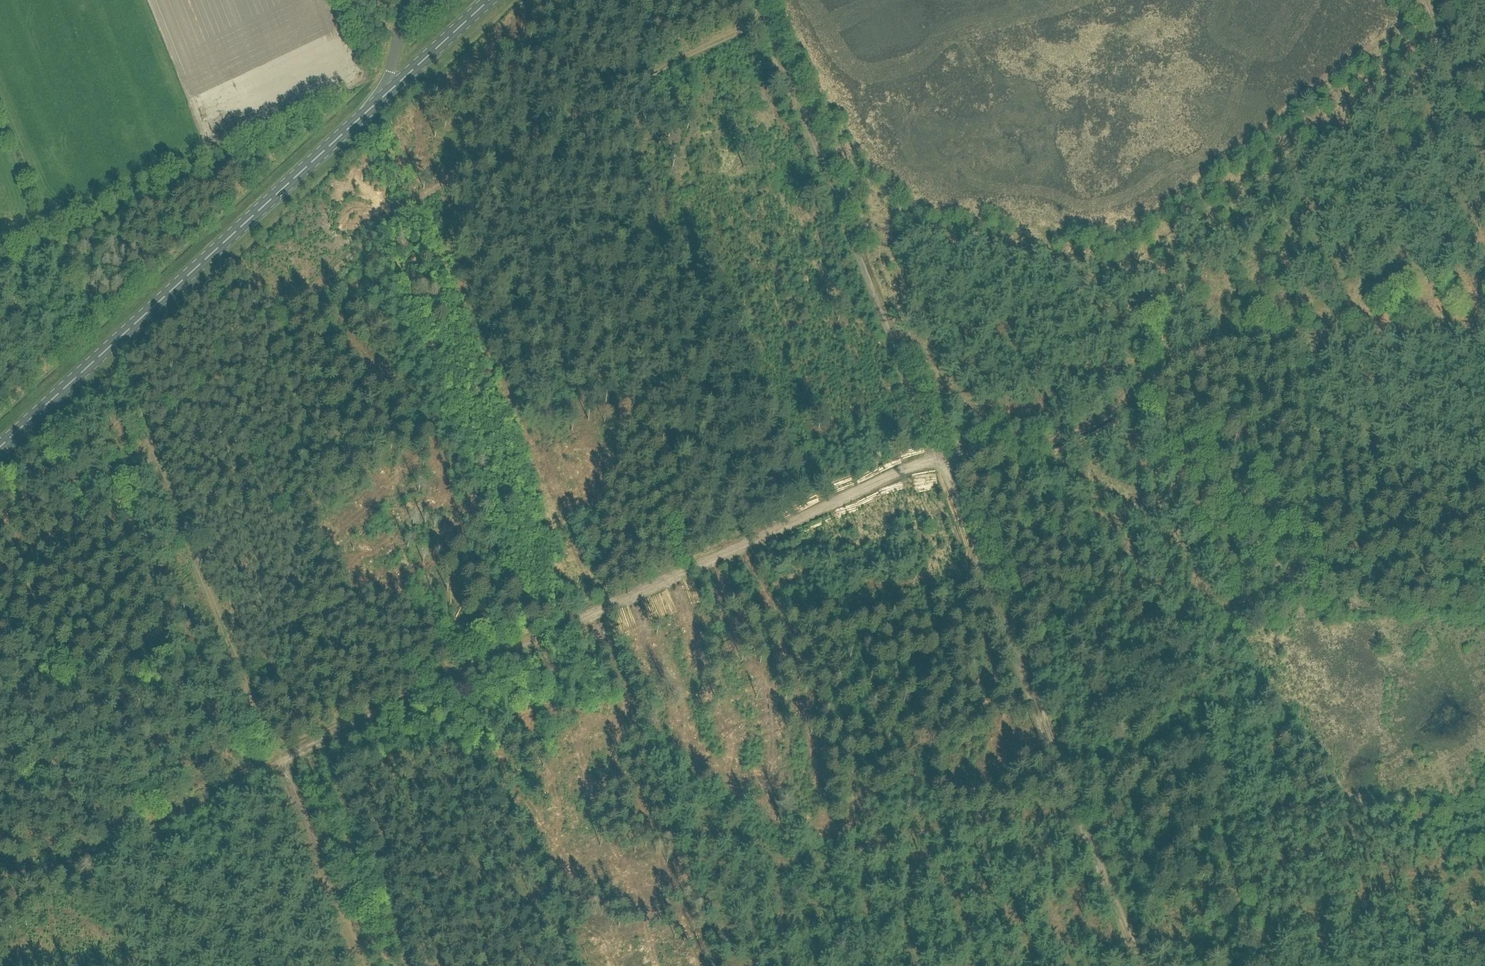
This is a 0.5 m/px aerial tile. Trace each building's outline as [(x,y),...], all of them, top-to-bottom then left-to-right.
[(484,33),(492,26),(488,22),(480,29),(484,33)]
